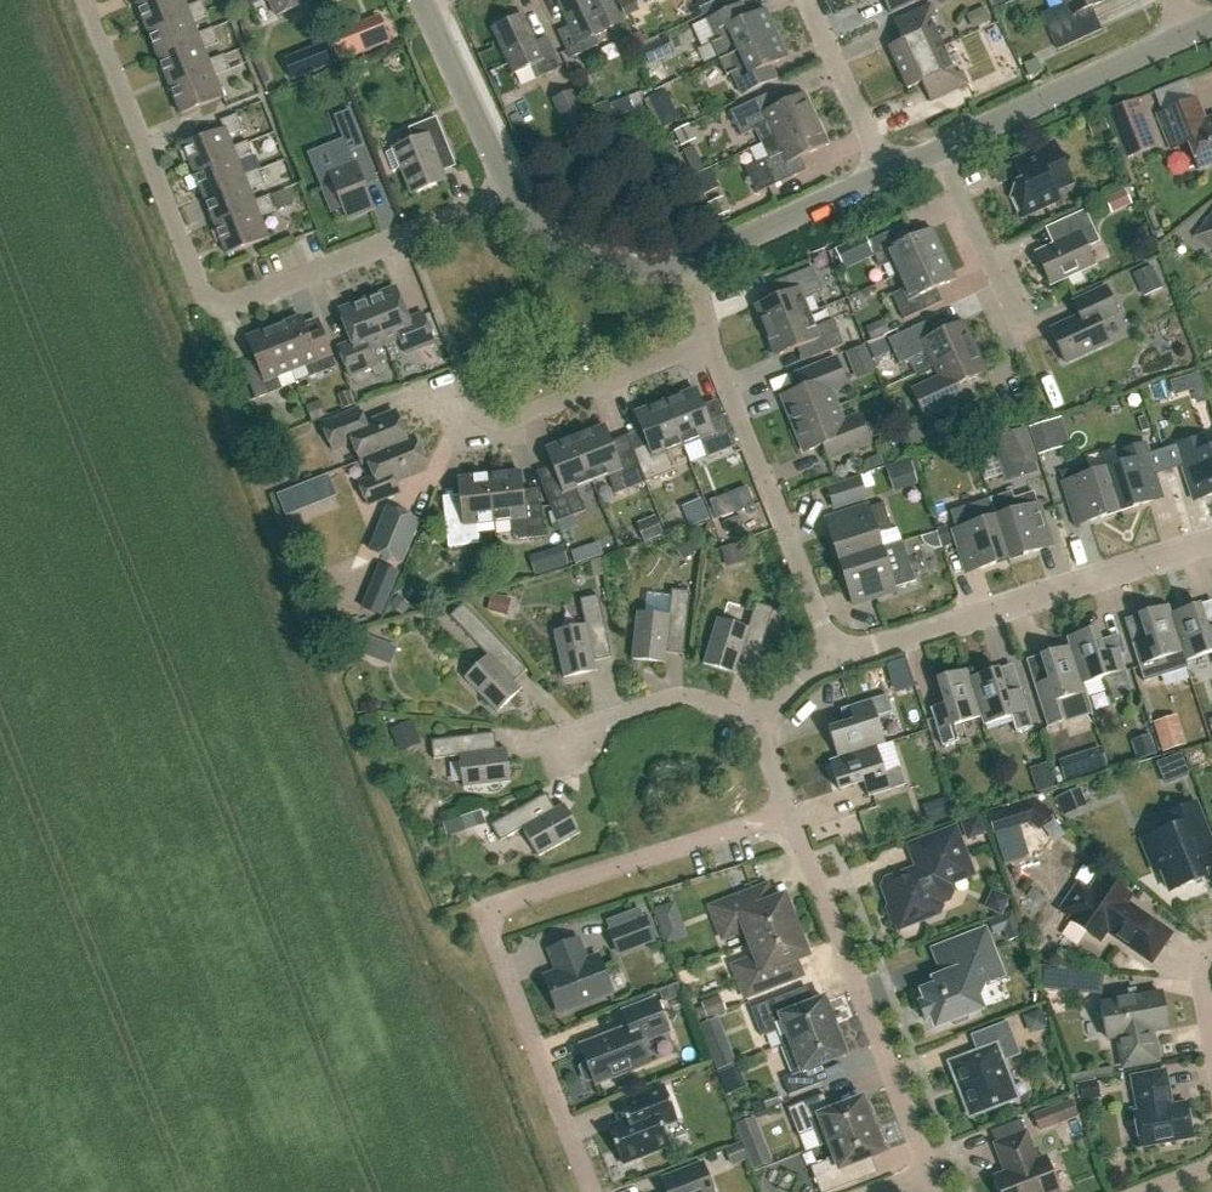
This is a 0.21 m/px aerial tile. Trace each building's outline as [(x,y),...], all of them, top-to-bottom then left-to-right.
[(148,34),(190,17),(187,9),(183,0),(152,0),(136,6),(148,34)] [(275,17),(306,4),(304,0),(268,0),(275,17)] [(599,46),(595,38),(606,33),(598,16),(615,8),(611,0),(558,0),(571,27),(558,33),(571,59),(584,53),(599,46)] [(889,14),(919,0),(882,0),(889,14)] [(1064,5),(1042,15),(1058,50),(1102,30),(1092,8),(1106,2),(1105,0),(1061,0),(1064,5)] [(190,17),(148,34),(159,61),(201,44),(197,36),(193,24),(207,18),(201,3),(187,9),(190,17)] [(888,47),(897,68),(943,48),(930,20),(937,17),(931,5),(893,22),(901,41),(888,47)] [(711,46),(718,61),(776,34),(765,9),(741,21),(735,8),(707,22),(718,43),(711,46)] [(533,44),(520,16),(493,29),(515,75),(530,67),(537,80),(560,69),(546,38),(533,44)] [(201,44),(159,61),(170,89),(212,72),(208,63),(203,51),(218,45),(212,30),(197,36),(201,44)] [(368,52),(360,31),(333,42),(341,62),(368,52)] [(776,34),(718,61),(725,76),(732,73),(742,95),(770,82),(764,70),(788,58),(776,34)] [(673,52),(666,37),(642,50),(649,64),(673,52)] [(322,43),(301,52),(309,73),(331,65),(322,43)] [(943,48),(897,68),(907,90),(921,83),(930,102),(967,85),(962,72),(956,75),(943,48)] [(223,57),(208,63),(212,72),(170,89),(181,116),(223,99),(214,78),(229,72),(223,57)] [(587,121),(573,90),(552,99),(566,131),(587,121)] [(774,139),(816,119),(804,93),(775,107),(769,94),(729,114),(740,137),(767,125),(774,139)] [(1196,100),(1158,115),(1171,150),(1188,143),(1199,170),(1211,165),(1211,122),(1206,125),(1196,100)] [(1109,114),(1127,162),(1159,149),(1141,102),(1109,114)] [(348,110),(334,116),(348,153),(363,147),(348,110)] [(182,147),(193,174),(236,157),(233,149),(228,137),(242,131),(236,116),(220,123),(223,130),(182,147)] [(447,147),(435,119),(408,129),(411,136),(413,142),(394,150),(385,154),(392,172),(401,169),(412,195),(444,182),(433,153),(447,147)] [(774,139),(781,154),(753,167),(765,190),(806,171),(800,158),(828,145),(816,119),(774,139)] [(696,140),(689,125),(675,131),(682,147),(696,140)] [(236,157),(193,174),(204,202),(247,184),(244,176),(239,164),(253,158),(247,143),(233,149),(236,157)] [(1071,178),(1056,145),(1014,164),(1019,177),(1014,179),(1017,184),(1014,185),(1010,198),(1020,220),(1060,202),(1053,186),(1071,178)] [(377,182),(363,147),(348,153),(337,157),(342,170),(328,175),(333,187),(323,191),(332,213),(342,209),(347,221),(373,210),(364,187),(377,182)] [(709,168),(694,175),(703,193),(718,187),(709,168)] [(204,202),(215,229),(258,212),(254,203),(250,191),(264,185),(258,171),(244,176),(247,184),(204,202)] [(1108,198),(1114,214),(1136,205),(1129,190),(1108,198)] [(258,212),(215,229),(226,257),(269,239),(260,218),(274,212),(268,198),(254,203),(258,212)] [(1099,243),(1084,211),(1056,224),(1064,241),(1035,254),(1050,286),(1094,266),(1086,248),(1099,243)] [(1197,236),(1211,248),(1211,218),(1197,236)] [(890,263),(896,277),(943,255),(931,230),(911,239),(906,226),(867,243),(878,268),(890,263)] [(954,281),(943,255),(896,277),(902,290),(891,295),(903,321),(941,304),(935,290),(954,281)] [(755,307),(765,332),(808,315),(803,301),(822,293),(812,268),(780,280),(786,295),(755,307)] [(1159,268),(1144,273),(1150,293),(1166,288),(1159,268)] [(396,289),(367,301),(384,345),(399,339),(405,355),(434,343),(422,314),(408,320),(396,289)] [(1117,315),(1106,289),(1072,304),(1079,319),(1050,332),(1064,362),(1108,343),(1099,323),(1117,315)] [(384,345),(367,301),(339,312),(351,342),(338,348),(350,377),(376,367),(369,351),(384,345)] [(808,315),(765,332),(775,357),(805,345),(811,359),(842,347),(832,321),(814,328),(808,315)] [(300,318),(274,328),(291,371),(304,366),(309,378),(336,368),(316,318),(302,324),(300,318)] [(926,352),(932,367),(974,347),(963,322),(933,335),(927,322),(887,340),(898,365),(926,352)] [(278,377),(291,371),(274,328),(247,339),(256,361),(242,366),(256,400),(283,389),(278,377)] [(865,346),(847,353),(852,366),(870,359),(865,346)] [(974,347),(932,367),(939,381),(912,394),(923,419),(963,400),(957,386),(986,373),(974,347)] [(792,425),(836,408),(830,393),(847,386),(836,360),(809,371),(814,384),(781,397),(792,425)] [(665,403),(682,446),(698,439),(706,459),(735,447),(722,416),(707,422),(695,390),(665,403)] [(632,452),(645,483),(673,472),(665,452),(682,446),(665,403),(635,415),(647,446),(632,452)] [(360,462),(414,440),(414,439),(407,441),(396,415),(366,427),(358,408),(321,423),(333,452),(353,444),(360,462)] [(836,408),(792,425),(804,454),(822,447),(828,460),(869,443),(858,416),(842,423),(836,408)] [(1070,445),(1060,416),(1029,427),(1039,455),(1070,445)] [(574,438),(592,483),(609,476),(616,494),(645,483),(632,452),(617,458),(604,426),(574,438)] [(1209,449),(1205,434),(1175,444),(1194,501),(1211,496),(1211,448),(1209,449)] [(576,489),(592,483),(574,438),(545,449),(556,478),(541,484),(556,522),(584,511),(576,489)] [(425,468),(414,440),(360,462),(361,463),(367,460),(373,477),(358,483),(367,507),(400,494),(394,480),(425,468)] [(1120,465),(1105,469),(1119,513),(1162,499),(1144,443),(1116,452),(1120,465)] [(1172,452),(1164,455),(1167,467),(1176,464),(1172,452)] [(1158,470),(1167,467),(1164,455),(1154,459),(1158,470)] [(1076,526),(1119,513),(1105,469),(1089,475),(1085,464),(1059,473),(1076,526)] [(520,473),(489,476),(494,523),(510,521),(512,534),(519,540),(545,537),(541,501),(523,503),(520,473)] [(494,523),(489,476),(458,480),(461,510),(444,512),(448,548),(478,545),(476,525),(494,523)] [(866,499),(858,476),(825,486),(833,510),(866,499)] [(989,499),(1009,561),(1052,547),(1038,503),(1036,504),(1032,491),(1013,497),(1012,492),(989,499)] [(726,494),(707,502),(714,520),(733,512),(726,494)] [(966,574),(1009,561),(989,499),(948,512),(954,530),(952,531),(966,574)] [(838,563),(882,549),(877,533),(891,528),(883,505),(869,509),(868,506),(825,520),(838,563)] [(421,520),(386,506),(368,550),(402,564),(421,520)] [(701,548),(686,530),(671,542),(685,560),(701,548)] [(740,542),(721,548),(726,567),(745,561),(740,542)] [(838,563),(852,606),(895,592),(894,588),(914,582),(902,543),(882,549),(838,563)] [(689,593),(671,591),(668,616),(636,613),(631,661),(656,663),(657,653),(683,656),(689,593)] [(492,594),(488,611),(507,616),(511,598),(492,594)] [(611,659),(598,597),(579,601),(585,626),(553,632),(563,679),(588,674),(585,664),(611,659)] [(773,610),(755,604),(748,629),(717,619),(702,665),(726,673),(729,663),(754,671),(773,610)] [(526,671),(463,605),(450,618),(487,656),(463,679),(497,714),(515,696),(508,689),(526,671)] [(1185,662),(1211,653),(1211,628),(1207,630),(1199,605),(1171,614),(1168,606),(1167,606),(1185,662)] [(1184,662),(1185,662),(1167,606),(1139,615),(1147,640),(1132,645),(1144,682),(1161,677),(1156,662),(1182,653),(1184,662)] [(1095,629),(1066,638),(1090,712),(1091,712),(1082,685),(1103,678),(1114,698),(1132,692),(1118,649),(1103,654),(1095,629)] [(1090,712),(1066,638),(1069,647),(1041,656),(1049,681),(1034,685),(1046,726),(1090,712)] [(904,661),(887,666),(893,685),(910,680),(904,661)] [(984,726),(966,670),(937,679),(945,704),(930,709),(942,747),(959,741),(954,726),(980,718),(983,726),(984,726)] [(967,670),(966,670),(984,726),(1010,717),(1015,733),(1032,727),(1020,690),(1005,695),(997,670),(969,678),(967,670)] [(829,762),(884,744),(876,717),(891,713),(886,696),(848,708),(853,723),(828,731),(837,759),(829,761),(829,762)] [(1159,720),(1165,751),(1188,747),(1181,715),(1159,720)] [(497,760),(494,734),(431,742),(433,760),(459,757),(463,789),(510,783),(507,758),(497,760)] [(885,745),(884,744),(829,762),(838,791),(863,783),(868,798),(905,786),(900,769),(884,774),(876,748),(885,745)] [(1084,776),(1110,769),(1108,759),(1082,766),(1084,776)] [(1044,790),(1062,785),(1055,764),(1038,769),(1044,790)] [(558,817),(546,795),(491,826),(500,842),(522,830),(538,858),(580,834),(567,812),(558,817)] [(843,800),(846,819),(864,816),(860,797),(843,800)] [(1011,807),(988,813),(994,834),(1030,824),(1039,832),(1052,815),(1034,800),(1011,807)] [(1211,844),(1194,802),(1164,815),(1170,829),(1142,840),(1155,872),(1161,870),(1169,892),(1204,878),(1195,855),(1198,849),(1211,844)] [(970,874),(954,830),(911,847),(919,869),(887,882),(884,887),(891,903),(888,909),(893,923),(901,926),(937,912),(939,907),(938,902),(947,898),(949,893),(945,883),(970,874)] [(1130,896),(1101,876),(1088,895),(1084,893),(1079,893),(1074,895),(1071,898),(1069,903),(1069,907),(1071,912),(1074,915),(1070,921),(1098,941),(1106,930),(1151,962),(1170,934),(1125,902),(1130,896)] [(750,944),(796,926),(793,918),(795,914),(790,902),(786,900),(784,896),(773,901),(767,885),(709,908),(722,939),(744,930),(750,944)] [(676,909),(661,921),(671,934),(686,922),(676,909)] [(1020,936),(1011,914),(988,924),(992,933),(1003,929),(1008,941),(1020,936)] [(655,942),(646,917),(608,932),(618,956),(655,942)] [(799,934),(796,926),(750,944),(755,958),(732,966),(745,998),(802,976),(796,960),(807,956),(806,952),(808,947),(803,936),(799,934)] [(1002,977),(984,932),(934,951),(944,976),(936,979),(939,986),(922,992),(925,999),(922,1006),(926,1016),(933,1019),(936,1026),(948,1021),(955,1025),(970,1018),(968,1014),(981,1008),(977,997),(985,994),(982,985),(1002,977)] [(586,961),(578,940),(549,952),(557,972),(544,977),(559,1014),(612,993),(598,956),(586,961)] [(1101,972),(1032,966),(1040,991),(1099,996),(1101,972)] [(1136,998),(1134,989),(1112,994),(1114,1002),(1101,1005),(1107,1039),(1118,1037),(1123,1067),(1156,1061),(1151,1031),(1168,1028),(1161,994),(1136,998)] [(781,1046),(835,1025),(824,998),(793,1010),(787,995),(750,1009),(761,1037),(784,1028),(789,1042),(780,1046),(781,1046)] [(668,1032),(656,999),(622,1012),(629,1028),(581,1047),(586,1062),(579,1068),(585,1082),(594,1081),(595,1084),(648,1063),(640,1042),(668,1032)] [(1044,1005),(1012,1019),(1017,1031),(1031,1025),(1035,1033),(1053,1025),(1044,1005)] [(1020,1054),(1007,1022),(971,1036),(977,1053),(950,1063),(970,1115),(996,1106),(997,1109),(1014,1102),(1013,1099),(1016,1098),(1001,1061),(1020,1054)] [(846,1055),(835,1025),(781,1046),(792,1075),(783,1079),(789,1095),(821,1083),(815,1067),(846,1055)] [(1171,1106),(1165,1071),(1131,1077),(1138,1112),(1133,1113),(1140,1147),(1192,1138),(1186,1103),(1171,1106)] [(677,1120),(664,1086),(620,1103),(627,1122),(608,1129),(621,1163),(669,1144),(661,1125),(677,1120)] [(819,1146),(828,1143),(873,1125),(871,1120),(873,1115),(869,1105),(864,1102),(862,1098),(830,1111),(823,1094),(787,1108),(798,1137),(813,1131),(819,1146)] [(1077,1115),(1071,1101),(1052,1108),(1058,1123),(1077,1115)] [(1020,1120),(991,1132),(1007,1174),(995,1178),(1000,1191),(1056,1191),(1058,1191),(1046,1159),(1036,1162),(1020,1120)] [(873,1125),(828,1143),(834,1158),(810,1167),(820,1191),(830,1191),(857,1181),(851,1165),(884,1153),(882,1148),(884,1143),(880,1133),(875,1131),(873,1125)] [(667,1191),(713,1191),(703,1164),(662,1179),(667,1191)]
